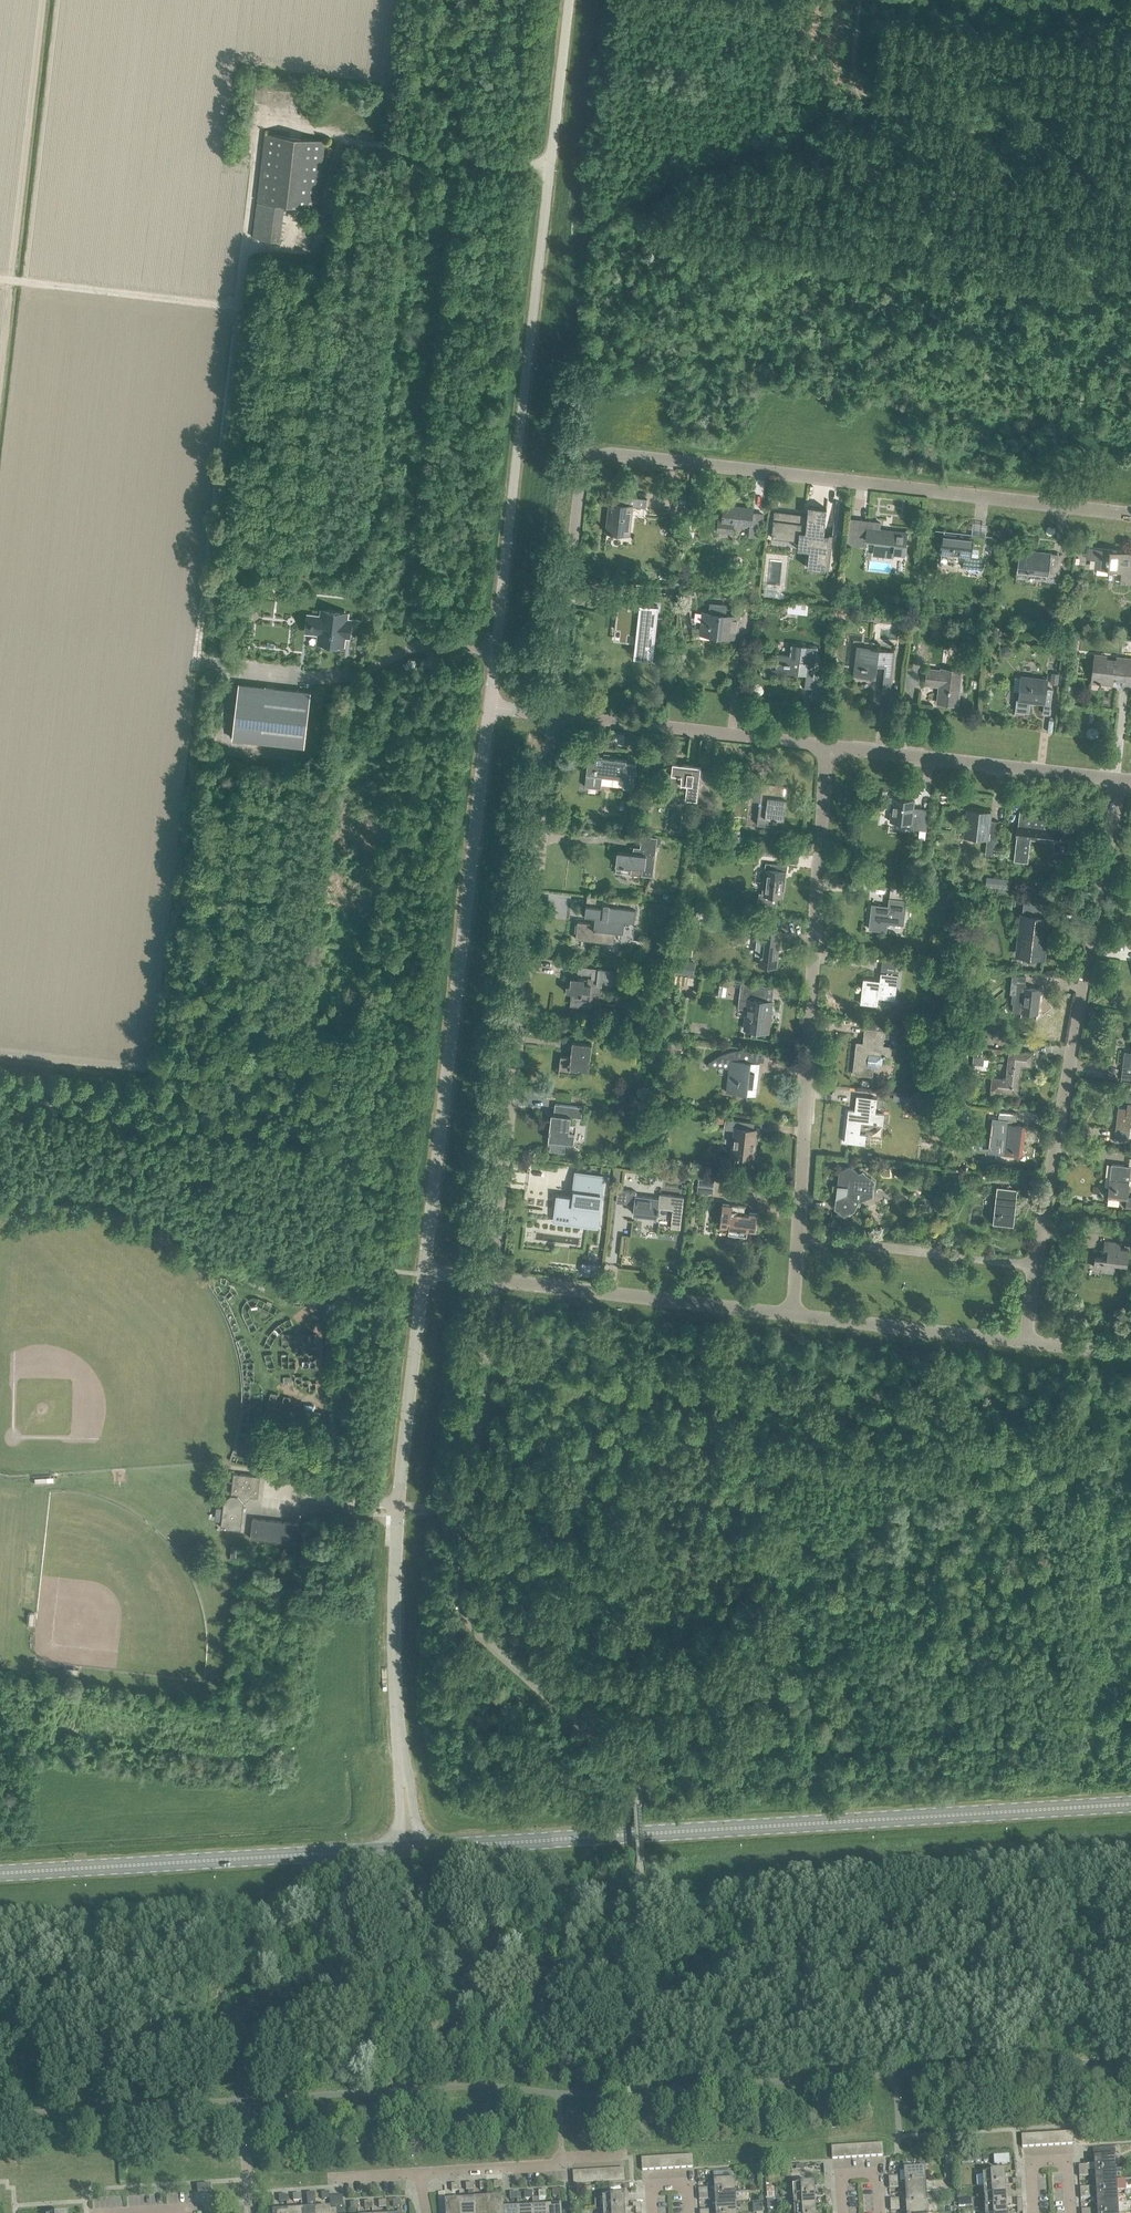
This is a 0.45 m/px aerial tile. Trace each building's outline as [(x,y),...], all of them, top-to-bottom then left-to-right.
[(258,201),(317,208),(325,140),(265,134),(258,201)] [(253,237),(280,241),(284,205),(258,202),(253,237)] [(609,503),(609,504),(610,504),(607,531),(606,531),(606,532),(607,532),(607,534),(614,534),(614,533),(630,535),(630,534),(633,506),(646,507),(647,499),(616,495),(615,503),(609,503)] [(760,514),(753,513),(753,509),(739,507),(739,508),(735,508),(735,507),(725,506),(725,505),(724,505),(723,519),(718,519),(716,532),(732,534),(733,527),(745,528),(745,526),(750,526),(749,536),(759,537),(761,514),(760,514)] [(826,508),(808,506),(809,507),(808,515),(774,511),(771,537),(801,541),(801,540),(800,540),(801,532),(811,533),(810,542),(811,542),(810,550),(809,550),(810,550),(809,558),(808,558),(808,559),(809,559),(808,567),(807,567),(829,570),(833,535),(823,534),(826,508)] [(848,543),(867,546),(868,540),(876,541),(876,545),(876,551),(884,552),(884,553),(897,554),(897,553),(903,554),(904,550),(906,534),(907,534),(908,533),(878,530),(879,523),(881,523),(873,522),(872,527),(859,525),(859,526),(860,526),(859,528),(850,527),(848,543)] [(985,535),(972,534),(972,533),(971,538),(943,534),(941,553),(964,556),(963,568),(964,568),(964,567),(981,569),(981,570),(982,570),(986,535),(985,535)] [(1120,572),(1119,582),(1130,583),(1130,552),(1089,547),(1088,559),(1097,560),(1096,569),(1120,572)] [(1019,548),(1016,571),(1046,575),(1046,580),(1058,582),(1060,566),(1050,565),(1052,552),(1051,551),(1051,552),(1020,549),(1020,548),(1019,548)] [(765,590),(765,596),(779,598),(780,592),(765,590)] [(615,628),(615,629),(640,632),(637,653),(652,654),(654,633),(655,633),(657,622),(659,605),(657,605),(643,603),(642,612),(634,611),(635,602),(618,600),(618,601),(620,601),(619,612),(617,612),(616,618),(618,619),(617,628),(615,628)] [(789,602),(788,611),(798,613),(799,603),(789,602)] [(701,630),(701,634),(710,635),(728,637),(722,636),(722,632),(737,634),(739,617),(725,615),(727,605),(710,603),(709,613),(703,613),(701,630)] [(346,612),(323,609),(322,617),(313,615),(311,630),(321,631),(319,640),(323,641),(323,646),(338,647),(339,643),(342,643),(344,633),(349,634),(351,620),(345,619),(346,612)] [(877,613),(876,622),(895,624),(896,615),(877,613)] [(778,654),(776,671),(798,674),(800,661),(807,662),(805,687),(812,688),(817,647),(792,644),(790,655),(778,654)] [(857,646),(853,676),(876,679),(877,666),(885,667),(882,692),(890,693),(895,652),(870,649),(870,648),(857,646)] [(1001,648),(1001,652),(1003,655),(1006,656),(1010,654),(1010,650),(1008,647),(1005,646),(1001,648)] [(1092,679),(1099,680),(1099,685),(1101,685),(1101,684),(1111,685),(1113,675),(1122,677),(1121,686),(1130,687),(1130,684),(1130,659),(1118,657),(1118,661),(1094,658),(1091,679),(1092,679)] [(928,669),(926,685),(928,685),(928,684),(940,686),(938,703),(958,705),(958,704),(957,704),(958,690),(959,690),(961,672),(942,669),(941,671),(928,669)] [(1052,673),(1051,684),(1058,684),(1059,674),(1052,673)] [(1015,699),(1015,700),(1016,700),(1015,712),(1029,713),(1030,704),(1034,704),(1034,702),(1044,703),(1043,713),(1049,714),(1052,690),(1046,689),(1047,675),(1046,680),(1023,677),(1020,700),(1015,699)] [(233,739),(304,747),(310,692),(239,684),(233,739)] [(626,763),(627,760),(602,758),(603,755),(597,754),(597,757),(588,756),(585,787),(601,788),(602,776),(624,778),(623,784),(634,785),(636,764),(626,763)] [(669,783),(670,783),(687,784),(686,799),(697,800),(700,770),(688,769),(689,765),(673,763),(672,767),(671,767),(670,767),(668,767),(667,767),(665,767),(664,768),(663,769),(662,769),(661,770),(660,771),(659,773),(659,774),(659,775),(660,776),(661,778),(661,779),(662,780),(663,781),(665,781),(666,782),(667,782),(669,783)] [(786,798),(777,797),(778,784),(762,782),(762,784),(753,783),(751,799),(760,800),(760,801),(759,801),(759,804),(760,804),(757,825),(774,827),(774,820),(777,820),(777,819),(784,820),(786,798)] [(699,792),(697,811),(707,812),(709,793),(704,792),(699,792)] [(911,829),(926,831),(929,810),(917,809),(917,812),(913,811),(914,800),(893,798),(890,822),(911,824),(911,829)] [(987,840),(997,841),(998,833),(989,832),(992,813),(967,810),(964,837),(987,840)] [(1069,831),(1044,828),(1046,815),(1032,814),(1032,819),(1038,820),(1037,827),(1018,825),(1014,862),(1027,863),(1030,840),(1053,843),(1052,851),(1067,853),(1069,831)] [(630,874),(653,877),(658,837),(642,835),(639,854),(617,851),(616,864),(621,865),(621,866),(624,866),(624,865),(632,866),(631,873),(630,873),(630,874)] [(987,840),(985,855),(995,856),(997,841),(987,840)] [(760,893),(758,904),(776,906),(778,895),(784,896),(784,895),(782,895),(785,874),(787,874),(787,873),(785,873),(786,866),(788,866),(788,865),(766,863),(765,871),(767,872),(764,893),(762,893),(760,893)] [(987,877),(986,887),(1009,889),(1010,880),(987,877)] [(904,901),(905,887),(891,886),(889,907),(872,905),(869,930),(886,931),(887,923),(904,925),(907,901),(904,901)] [(575,936),(614,941),(615,931),(623,932),(624,920),(634,921),(637,901),(587,896),(585,915),(595,916),(594,923),(577,921),(575,936)] [(1021,915),(1018,941),(1025,942),(1023,957),(1044,959),(1047,925),(1048,918),(1035,916),(1021,915)] [(759,929),(758,938),(766,939),(764,954),(761,953),(760,964),(776,966),(779,940),(775,939),(776,931),(759,929)] [(673,959),(672,972),(693,975),(695,962),(673,959)] [(883,961),(880,982),(863,980),(861,1004),(878,1006),(879,998),(895,1000),(898,976),(895,976),(896,962),(883,961)] [(578,965),(578,973),(585,974),(586,966),(578,965)] [(566,985),(566,992),(573,993),(572,1004),(573,1005),(573,1004),(590,1006),(591,992),(601,994),(602,986),(602,980),(612,981),(614,970),(591,967),(590,974),(591,974),(591,978),(588,977),(587,984),(584,984),(584,979),(571,978),(570,982),(572,983),(572,985),(566,985)] [(685,986),(686,985),(687,977),(687,976),(676,974),(674,983),(685,986)] [(1040,990),(1039,989),(1024,988),(1025,977),(1012,976),(1010,994),(1012,994),(1011,1003),(1013,1003),(1012,1012),(1037,1015),(1040,990)] [(696,979),(687,977),(686,985),(695,987),(696,979)] [(739,999),(738,1008),(747,1009),(745,1028),(769,1030),(770,1020),(771,1020),(771,1019),(770,1019),(771,1012),(772,1012),(772,1011),(771,1011),(772,1002),(760,1001),(762,986),(766,986),(743,983),(741,999),(739,998),(739,999)] [(886,1026),(885,1037),(895,1038),(896,1027),(886,1026)] [(857,1042),(853,1075),(873,1077),(874,1067),(876,1067),(878,1067),(881,1064),(882,1062),(883,1058),(885,1058),(885,1057),(891,1057),(892,1047),(883,1046),(885,1031),(865,1029),(864,1036),(870,1037),(869,1044),(857,1042)] [(976,1037),(973,1065),(983,1066),(985,1049),(987,1050),(988,1038),(976,1037)] [(678,1041),(665,1040),(663,1053),(677,1055),(678,1041)] [(578,1069),(589,1070),(589,1069),(586,1069),(588,1060),(590,1060),(592,1043),(573,1041),(572,1051),(573,1051),(572,1057),(561,1056),(559,1071),(570,1072),(570,1068),(571,1068),(571,1067),(578,1068),(578,1069)] [(1122,1065),(1130,1066),(1130,1047),(1130,1053),(1124,1052),(1122,1065)] [(759,1075),(760,1063),(752,1062),(753,1051),(748,1050),(745,1050),(740,1050),(735,1051),(731,1052),(727,1053),(724,1054),(721,1056),(718,1057),(716,1059),(730,1061),(726,1092),(757,1096),(757,1095),(756,1095),(757,1088),(758,1088),(758,1087),(757,1087),(758,1080),(759,1080),(759,1075)] [(992,1078),(991,1092),(1006,1094),(1018,1096),(1022,1067),(1031,1068),(1032,1054),(1009,1051),(1006,1080),(992,1078)] [(1121,1079),(1130,1080),(1130,1066),(1122,1065),(1121,1079)] [(1119,1108),(1117,1108),(1115,1131),(1129,1133),(1130,1116),(1130,1097),(1126,1096),(1125,1103),(1127,1104),(1126,1109),(1119,1108)] [(848,1111),(845,1143),(865,1145),(866,1135),(860,1135),(861,1123),(875,1124),(875,1125),(877,1126),(877,1124),(883,1125),(884,1115),(875,1114),(877,1099),(857,1097),(855,1111),(848,1111)] [(962,1102),(952,1101),(951,1117),(961,1117),(962,1102)] [(549,1132),(549,1138),(559,1139),(559,1141),(574,1143),(575,1133),(569,1132),(570,1124),(573,1124),(573,1117),(581,1118),(583,1107),(555,1104),(554,1115),(555,1115),(554,1121),(551,1121),(550,1129),(549,1129),(548,1132),(549,1132)] [(999,1120),(1012,1121),(1012,1115),(1013,1115),(1013,1114),(999,1113),(999,1120)] [(725,1119),(724,1129),(725,1129),(725,1128),(736,1130),(733,1154),(732,1154),(732,1155),(738,1155),(737,1157),(739,1157),(739,1156),(754,1157),(755,1148),(751,1148),(751,1144),(754,1144),(756,1131),(757,1131),(757,1130),(754,1130),(755,1123),(725,1119)] [(1022,1153),(1023,1153),(1023,1150),(1022,1150),(1023,1145),(1024,1145),(1024,1142),(1023,1142),(1024,1133),(1025,1133),(1025,1130),(1025,1127),(1006,1125),(1003,1152),(1002,1152),(1002,1153),(1022,1155),(1022,1153)] [(951,1165),(956,1168),(960,1163),(954,1160),(951,1165)] [(1110,1178),(1109,1178),(1109,1179),(1110,1179),(1109,1187),(1108,1187),(1107,1198),(1126,1201),(1125,1208),(1130,1208),(1130,1197),(1127,1197),(1130,1167),(1111,1164),(1111,1165),(1112,1165),(1110,1178)] [(859,1203),(873,1197),(875,1182),(863,1172),(859,1174),(850,1166),(839,1171),(837,1186),(840,1186),(839,1197),(836,1197),(835,1209),(844,1215),(855,1211),(859,1203)] [(926,1183),(927,1168),(919,1167),(918,1182),(926,1183)] [(554,1217),(598,1222),(604,1177),(575,1173),(573,1192),(574,1192),(574,1197),(557,1195),(555,1213),(554,1217)] [(699,1179),(698,1191),(712,1193),(714,1180),(699,1179)] [(993,1226),(999,1227),(1013,1228),(1017,1191),(997,1188),(995,1199),(998,1199),(997,1205),(1000,1206),(999,1213),(994,1212),(993,1226)] [(659,1208),(674,1210),(672,1229),(681,1230),(684,1197),(660,1194),(659,1198),(636,1196),(636,1192),(618,1189),(617,1203),(635,1205),(634,1213),(642,1214),(642,1217),(657,1219),(658,1212),(659,1212),(660,1208),(659,1208)] [(749,1215),(744,1214),(745,1206),(723,1203),(720,1225),(729,1227),(729,1232),(739,1233),(739,1235),(747,1236),(748,1229),(756,1230),(758,1214),(749,1213),(749,1215)] [(1104,1241),(1102,1257),(1094,1256),(1093,1266),(1101,1267),(1101,1271),(1113,1272),(1114,1263),(1127,1265),(1129,1250),(1120,1249),(1121,1242),(1104,1241)] [(591,1264),(590,1274),(598,1275),(599,1265),(591,1264)] [(233,1473),(232,1481),(231,1495),(224,1500),(221,1527),(241,1529),(244,1503),(251,1497),(258,1498),(261,1476),(233,1473)] [(250,1538),(297,1543),(299,1524),(253,1518),(250,1538)] [(1094,2164),(1087,2165),(1078,2165),(1079,2171),(1088,2170),(1094,2170),(1115,2169),(1114,2158),(1115,2158),(1115,2157),(1115,2148),(1103,2149),(1104,2158),(1093,2158),(1093,2159),(1094,2159),(1094,2164)] [(981,2155),(961,2156),(961,2163),(962,2163),(962,2165),(971,2164),(971,2162),(975,2162),(975,2164),(981,2163),(981,2161),(982,2161),(981,2155)] [(1009,2155),(994,2156),(994,2165),(1010,2164),(1009,2155)] [(925,2161),(902,2162),(903,2170),(925,2169),(925,2161)] [(904,2171),(904,2182),(925,2180),(924,2170),(925,2170),(925,2169),(903,2170),(903,2171),(904,2171)] [(1094,2170),(1095,2181),(1116,2180),(1115,2169),(1094,2170)] [(731,2171),(713,2172),(714,2182),(731,2181),(731,2171)] [(983,2175),(983,2186),(1004,2185),(1004,2173),(982,2175),(983,2175)] [(714,2183),(714,2193),(735,2192),(734,2181),(735,2181),(735,2180),(731,2181),(714,2182),(713,2182),(713,2183),(714,2183)] [(904,2182),(905,2193),(926,2191),(925,2180),(904,2182)] [(1095,2181),(1096,2192),(1117,2191),(1116,2180),(1095,2181)] [(197,2186),(198,2193),(211,2192),(211,2185),(197,2186)] [(793,2187),(793,2198),(814,2196),(814,2185),(792,2186),(792,2187),(793,2187)] [(983,2186),(984,2197),(1005,2195),(1004,2185),(983,2186)] [(905,2193),(906,2204),(926,2202),(926,2191),(905,2193)] [(1096,2192),(1097,2203),(1117,2202),(1117,2191),(1096,2192)] [(714,2193),(715,2204),(736,2203),(735,2192),(714,2193)] [(984,2197),(985,2208),(1006,2206),(1005,2195),(984,2197)] [(793,2198),(794,2208),(815,2207),(814,2196),(793,2198)] [(503,2209),(503,2197),(502,2197),(502,2198),(488,2199),(489,2212),(504,2212),(503,2209)] [(603,2199),(603,2209),(625,2208),(624,2197),(613,2197),(602,2198),(602,2199),(603,2199)] [(488,2199),(474,2200),(475,2212),(489,2212),(488,2199)] [(474,2200),(460,2201),(461,2212),(475,2212),(474,2200)] [(460,2201),(446,2202),(446,2201),(445,2201),(446,2212),(461,2212),(460,2201)] [(906,2212),(927,2212),(926,2202),(906,2204),(906,2212)] [(1097,2212),(1116,2212),(1118,2212),(1117,2202),(1097,2203),(1097,2212)] [(716,2212),(736,2212),(736,2203),(715,2204),(716,2212)] [(753,2205),(753,2212),(760,2212),(763,2212),(762,2204),(753,2205)]
